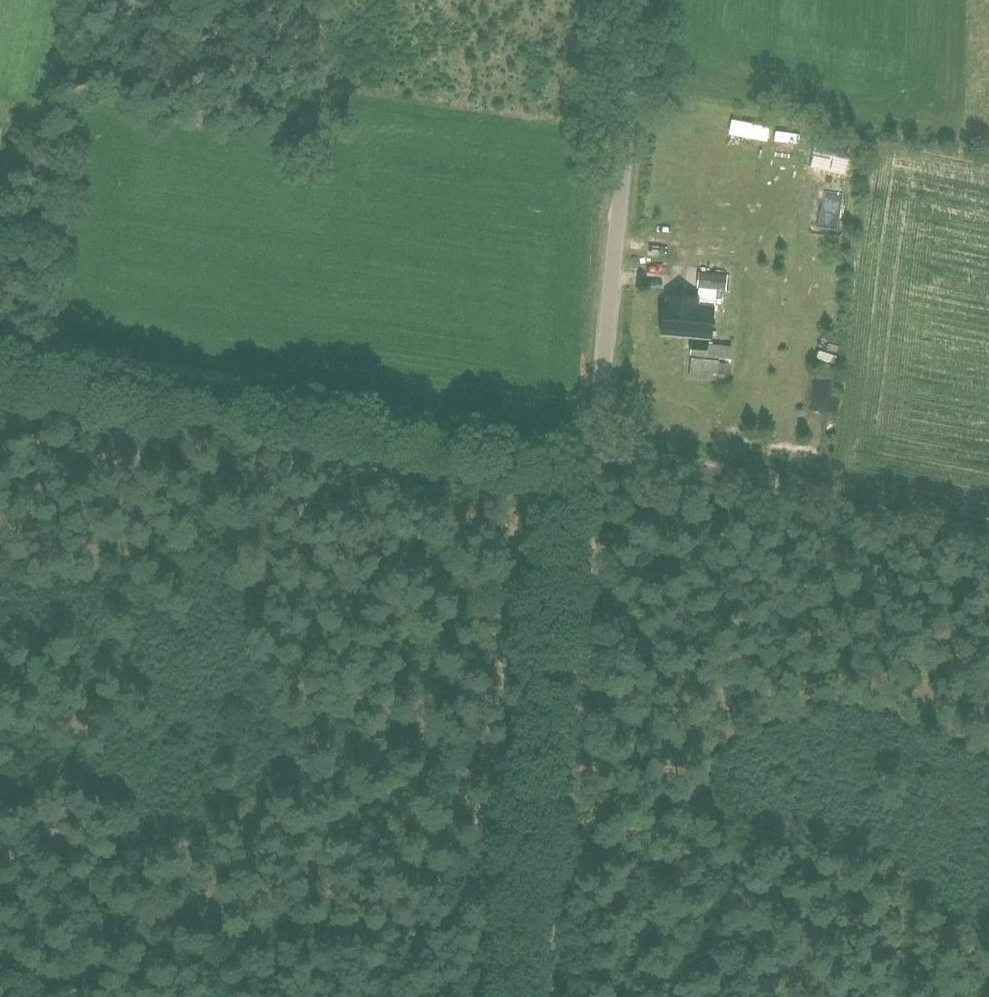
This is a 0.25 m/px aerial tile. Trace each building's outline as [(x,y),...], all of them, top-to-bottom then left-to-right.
[(697,303),(714,305),(716,288),(727,289),(728,272),(698,270),(697,286),(699,286),(698,295),(667,293),(666,301),(664,301),(663,315),(692,317),(693,308),(697,308),(697,303)] [(712,339),(714,305),(697,303),(697,308),(693,308),(692,317),(663,315),(661,335),(712,339)] [(731,359),(731,344),(692,340),(690,355),(731,359)] [(728,381),(729,362),(719,361),(719,359),(691,356),(689,378),(728,381)]
